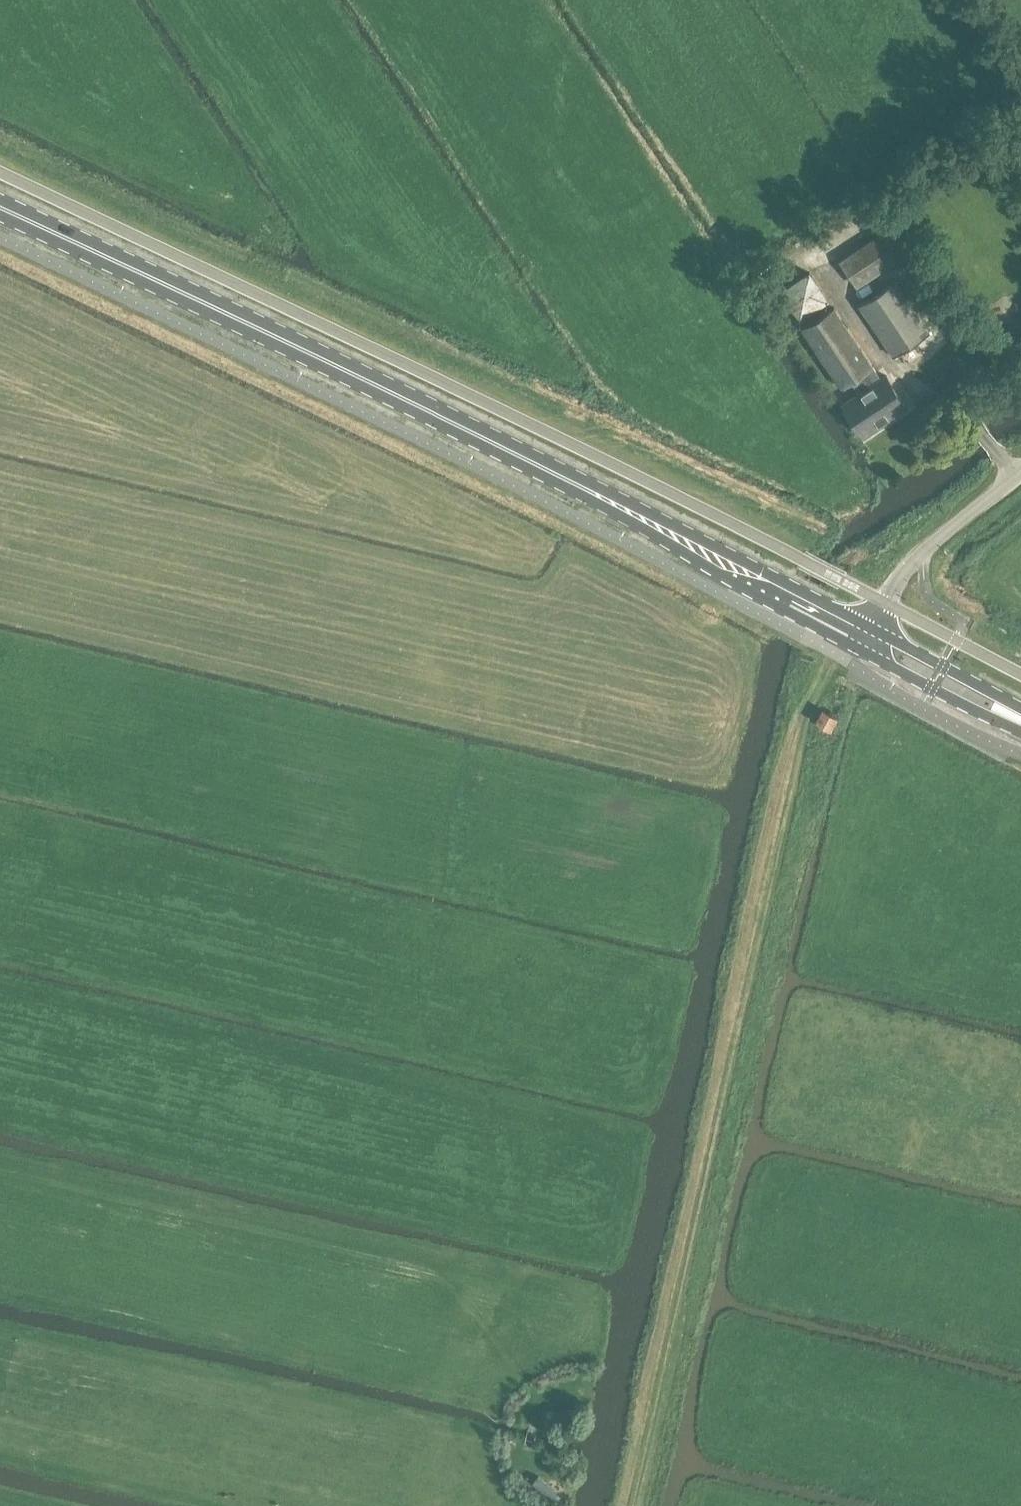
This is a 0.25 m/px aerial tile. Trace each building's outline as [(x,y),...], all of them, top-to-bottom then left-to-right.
[(857,286),(898,259),(881,234),(840,260),(857,286)] [(780,288),(795,317),(830,298),(815,269),(780,288)] [(892,355),(929,331),(895,280),(858,304),(892,355)] [(862,435),(906,406),(885,375),(880,378),(833,308),(803,328),(841,385),(850,379),(859,392),(842,404),(862,435)] [(830,725),(835,716),(822,709),(817,719),(830,725)]
